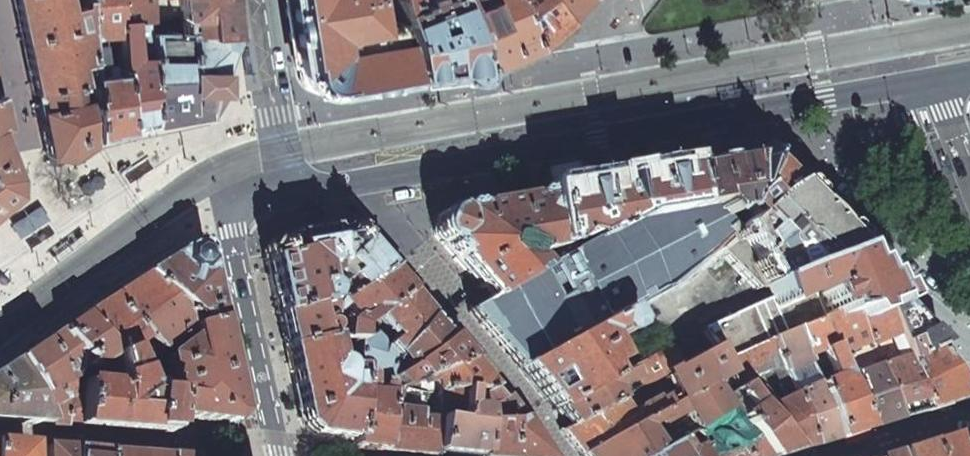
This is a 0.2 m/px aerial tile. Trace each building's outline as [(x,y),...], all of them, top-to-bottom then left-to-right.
[(83,0),(11,0),(22,46),(32,93),(86,80),(83,0)] [(120,73),(100,75),(99,66),(93,60),(92,37),(105,37),(118,36),(117,21),(115,0),(83,0),(86,80),(90,140),(108,135),(124,132),(120,73)] [(117,21),(147,20),(147,27),(155,27),(154,15),(177,12),(179,18),(181,19),(180,35),(204,36),(204,37),(232,36),(228,6),(227,0),(115,0),(117,21)] [(331,92),(356,87),(407,78),(387,0),(283,0),(286,18),(294,68),(296,75),(301,85),(309,90),(318,93),(331,92)] [(407,78),(456,75),(472,74),(469,63),(460,32),(448,0),(387,0),(407,78)] [(472,74),(486,68),(531,49),(513,6),(510,0),(448,0),(460,32),(469,63),(472,74)] [(531,49),(532,48),(557,27),(564,21),(548,0),(510,0),(513,6),(531,49)] [(564,21),(583,0),(548,0),(564,21)] [(118,36),(120,73),(124,132),(136,126),(148,120),(147,34),(147,27),(147,20),(117,21),(118,36)] [(206,114),(213,92),(219,92),(220,73),(223,63),(232,36),(204,37),(204,36),(180,35),(147,34),(148,120),(206,114)] [(253,69),(250,53),(244,54),(247,70),(250,69),(253,69)] [(63,158),(90,142),(90,140),(86,80),(32,93),(39,125),(45,156),(63,158)] [(942,152),(941,149),(935,151),(941,165),(947,163),(942,152)] [(11,194),(10,176),(0,150),(0,203),(11,194)] [(708,206),(721,222),(732,233),(760,203),(783,188),(764,166),(745,160),(685,170),(691,210),(708,206)] [(685,170),(546,194),(557,261),(535,274),(574,338),(619,313),(665,284),(698,262),(714,249),(732,233),(721,222),(708,206),(691,210),(685,170)] [(849,253),(783,188),(760,203),(732,233),(714,249),(756,291),(764,287),(787,278),(847,254),(849,253)] [(546,194),(442,212),(438,216),(433,231),(434,236),(463,269),(490,299),(535,274),(557,261),(546,194)] [(369,250),(354,233),(345,230),(277,242),(265,256),(265,261),(311,252),(325,266),(315,267),(319,286),(321,288),(323,290),(325,293),(325,296),(325,299),(324,301),(324,302),(322,304),(324,310),(387,271),(369,250)] [(54,256),(56,259),(83,239),(80,234),(77,235),(52,254),(54,256)] [(145,275),(201,325),(219,320),(210,282),(202,248),(192,244),(145,275)] [(272,290),(278,315),(322,304),(324,302),(324,301),(325,299),(325,296),(325,293),(323,290),(321,288),(319,286),(315,267),(325,266),(311,252),(265,261),(272,290)] [(813,292),(825,317),(831,314),(832,318),(850,313),(855,321),(866,318),(864,312),(883,304),(885,310),(899,304),(847,254),(787,278),(792,290),(769,300),(773,309),(813,292)] [(360,327),(406,293),(397,282),(387,271),(324,310),(327,340),(329,339),(356,342),(356,330),(360,327)] [(574,338),(535,274),(490,299),(468,312),(494,342),(517,369),(574,338)] [(201,325),(145,275),(113,296),(81,317),(115,356),(109,358),(114,378),(133,373),(137,376),(139,376),(137,371),(156,359),(160,349),(174,340),(177,344),(169,348),(172,353),(190,340),(190,328),(201,325)] [(787,278),(764,287),(769,300),(792,290),(787,278)] [(721,362),(769,341),(794,331),(818,320),(825,317),(813,292),(773,309),(769,300),(732,316),(701,331),(712,348),(721,362)] [(417,306),(406,293),(360,327),(369,335),(383,348),(383,349),(393,359),(398,347),(426,316),(417,306)] [(327,340),(324,310),(322,304),(278,315),(282,335),(285,349),(327,340)] [(862,344),(864,348),(894,336),(885,310),(883,304),(864,312),(866,318),(855,321),(862,344)] [(927,411),(969,397),(969,394),(939,348),(941,345),(899,304),(885,310),(894,336),(904,360),(927,411)] [(550,407),(553,411),(605,383),(599,371),(629,356),(620,339),(604,347),(599,338),(610,332),(613,337),(619,338),(628,334),(630,328),(619,313),(574,338),(517,369),(550,407)] [(818,320),(835,356),(862,344),(855,321),(850,313),(832,318),(831,314),(825,317),(818,320)] [(439,331),(426,316),(398,347),(393,359),(385,379),(385,383),(446,339),(439,331)] [(115,356),(81,317),(71,323),(60,330),(88,365),(84,369),(92,386),(117,388),(114,378),(109,358),(115,356)] [(228,365),(219,320),(201,325),(190,328),(190,340),(172,353),(168,356),(167,357),(165,360),(166,360),(170,382),(173,395),(169,394),(167,417),(231,424),(238,415),(228,365)] [(816,385),(838,440),(858,434),(869,430),(846,379),(835,356),(818,320),(794,331),(805,357),(820,351),(832,378),(816,385)] [(77,428),(79,384),(75,374),(84,369),(88,365),(60,330),(48,338),(36,346),(62,384),(58,386),(63,427),(77,428)] [(783,373),(793,396),(814,448),(830,443),(838,440),(816,385),(805,357),(794,331),(769,341),(783,373)] [(352,440),(353,448),(371,450),(382,451),(387,394),(385,388),(385,383),(385,379),(393,359),(383,349),(383,348),(369,335),(355,344),(355,361),(352,440)] [(873,368),(904,360),(894,336),(864,348),(873,368)] [(327,340),(285,349),(294,388),(302,426),(312,435),(352,440),(355,344),(356,342),(329,339),(327,340)] [(400,389),(465,360),(455,349),(446,339),(385,383),(385,388),(400,389)] [(769,341),(721,362),(729,373),(739,389),(742,387),(798,453),(811,449),(814,448),(793,396),(783,373),(769,341)] [(862,344),(835,356),(846,379),(873,368),(864,348),(862,344)] [(63,427),(58,386),(62,384),(36,346),(24,354),(12,362),(31,395),(33,400),(45,426),(63,427)] [(659,355),(605,383),(553,411),(561,421),(567,428),(653,381),(666,374),(680,366),(670,348),(659,355)] [(666,374),(680,401),(707,385),(729,373),(721,362),(712,348),(680,366),(666,374)] [(460,391),(490,388),(476,372),(465,360),(400,389),(424,393),(435,393),(460,391)] [(873,368),(896,421),(918,414),(927,411),(904,360),(873,368)] [(31,395),(12,362),(0,369),(0,422),(9,423),(45,426),(33,400),(31,395)] [(896,421),(873,368),(846,379),(869,430),(888,424),(896,421)] [(123,432),(165,435),(167,417),(169,394),(173,395),(170,382),(153,380),(152,392),(145,391),(142,382),(139,376),(137,376),(133,373),(114,378),(117,388),(92,386),(84,369),(75,374),(79,384),(77,428),(123,432)] [(667,408),(653,381),(567,428),(559,433),(570,446),(578,455),(579,455),(667,408)] [(660,450),(645,430),(657,421),(661,426),(683,413),(691,425),(664,438),(668,446),(671,444),(695,432),(716,418),(725,412),(719,404),(707,385),(680,401),(667,408),(579,455),(648,455),(660,450)] [(742,387),(739,389),(719,404),(725,412),(726,411),(731,408),(769,455),(789,455),(798,453),(742,387)] [(387,394),(382,451),(414,454),(435,455),(435,452),(437,420),(458,423),(460,391),(435,393),(435,421),(420,420),(424,393),(400,389),(385,388),(387,394)] [(460,391),(458,423),(437,420),(435,452),(463,455),(476,455),(482,455),(483,424),(510,423),(523,417),(506,396),(500,400),(490,388),(460,391)] [(712,455),(769,455),(731,408),(726,411),(735,423),(725,430),(716,418),(695,432),(712,455)] [(523,417),(510,423),(483,424),(482,455),(549,455),(523,417)] [(677,455),(712,455),(695,432),(671,444),(677,455)] [(929,455),(966,455),(959,434),(943,438),(925,444),(929,455)] [(966,455),(969,455),(969,434),(959,434),(966,455)] [(671,444),(668,446),(660,450),(648,455),(677,455),(671,444)] [(925,444),(908,449),(894,453),(895,455),(929,455),(925,444)] [(26,447),(0,445),(0,455),(26,455),(26,447)]
